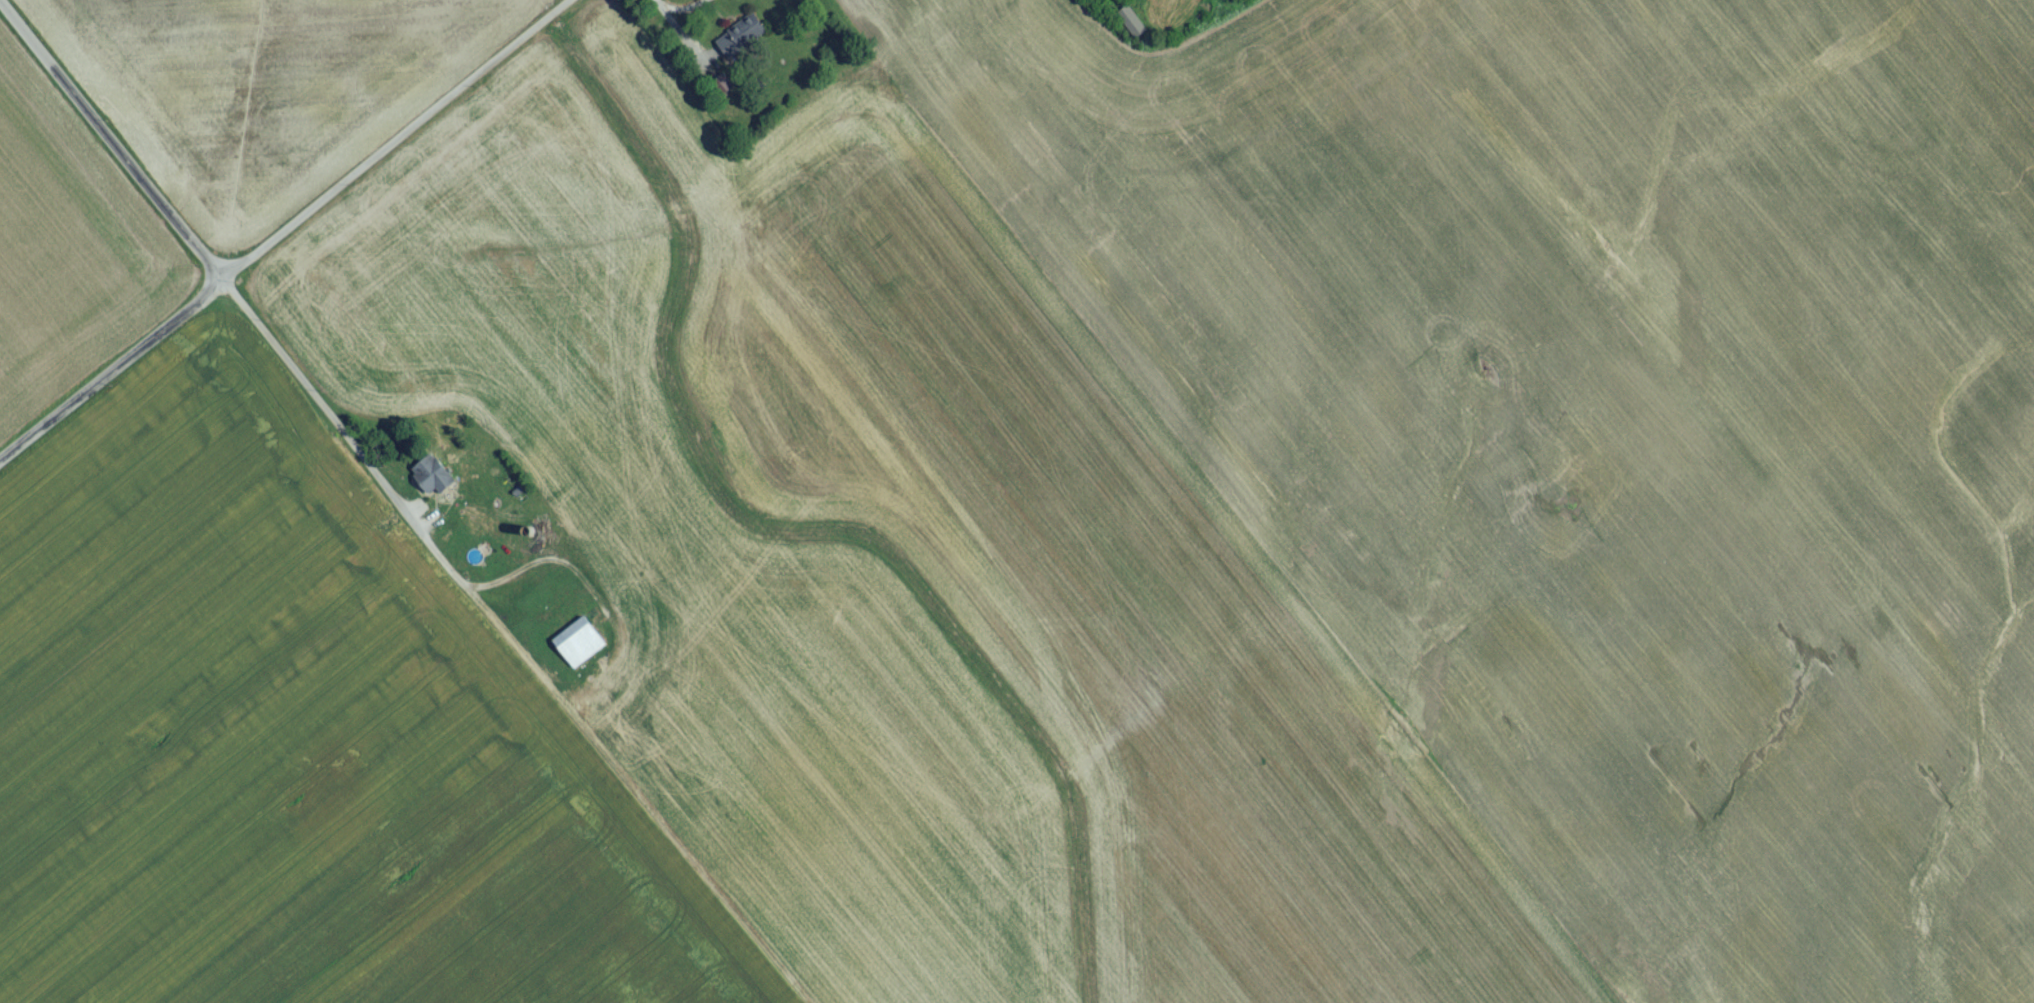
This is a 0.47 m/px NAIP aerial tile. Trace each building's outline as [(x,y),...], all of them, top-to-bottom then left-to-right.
[(729,64),(769,36),(756,17),(715,44),(729,64)] [(415,471),(430,501),(455,489),(440,459),(415,471)] [(574,674),(607,650),(587,621),(553,645),(574,674)]
